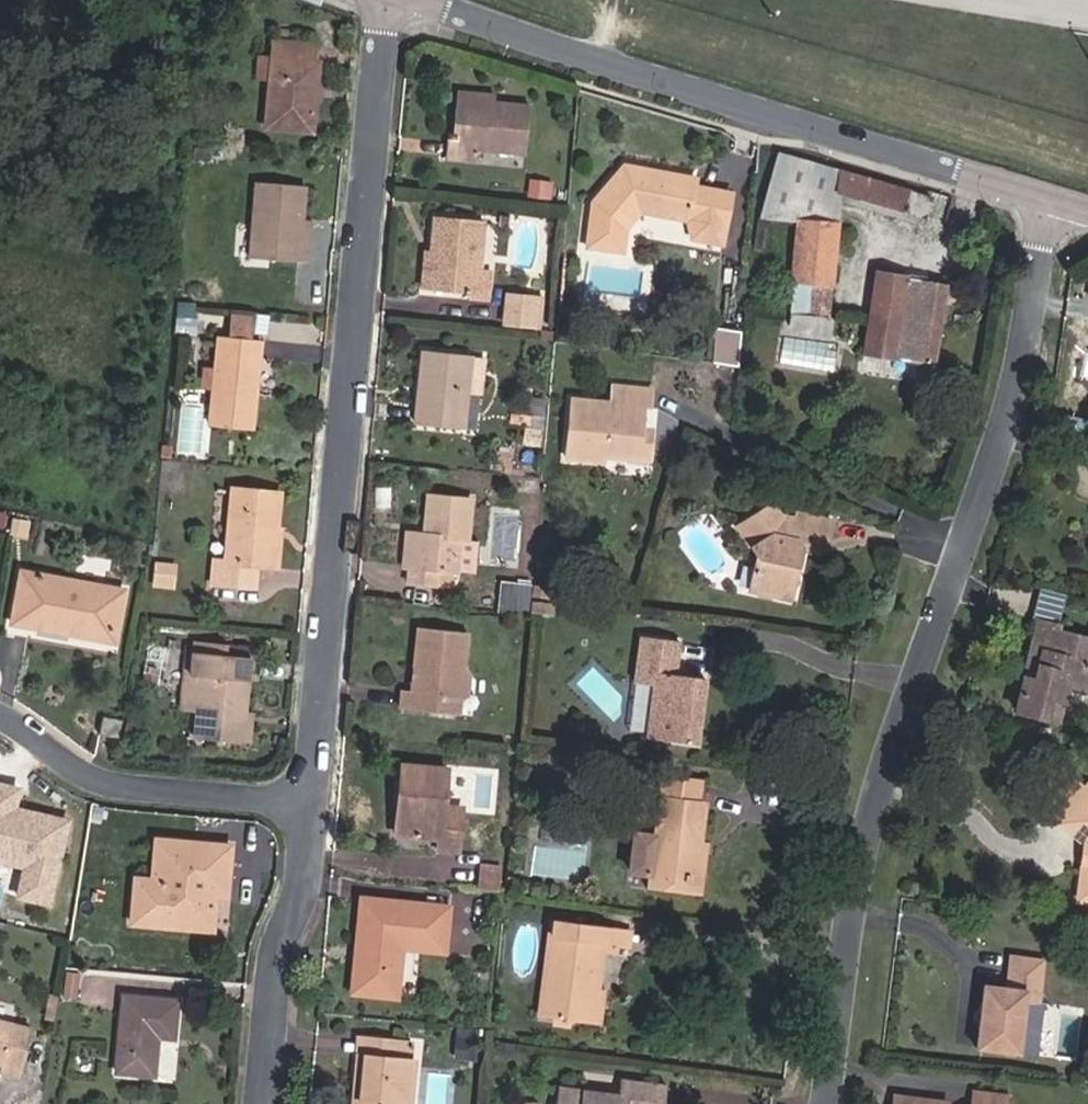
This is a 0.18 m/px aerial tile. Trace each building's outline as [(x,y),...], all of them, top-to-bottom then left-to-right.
[(312,44),(272,41),(270,58),(268,80),(264,128),(311,132),(317,62),(311,61),(312,44)] [(259,57),(257,79),(268,80),(270,58),(259,57)] [(494,95),(457,91),(456,106),(494,110),(494,103),(494,95)] [(494,103),(494,110),(456,106),(453,135),(448,135),(446,157),(475,160),(477,148),(523,154),(527,107),(494,103)] [(903,213),(909,189),(778,155),(761,217),(796,221),(789,313),(829,316),(840,197),(903,213)] [(640,210),(686,220),(722,227),(730,193),(694,185),(695,179),(624,165),(593,201),(584,243),(620,250),(624,228),(640,210)] [(308,246),(299,246),(301,221),(304,187),(257,183),(251,255),(306,260),(308,246)] [(431,253),(436,253),(432,290),(469,294),(469,298),(487,300),(490,270),(479,269),(484,222),(435,217),(431,253)] [(689,238),(719,244),(722,227),(686,220),(689,238)] [(308,246),(310,222),(301,221),(299,246),(308,246)] [(423,252),(420,289),(432,290),(436,253),(431,253),(423,252)] [(864,351),(896,356),(907,277),(875,272),(864,351)] [(933,362),(946,284),(907,277),(896,356),(933,362)] [(538,329),(542,297),(505,292),(501,324),(538,329)] [(247,316),(228,315),(226,337),(245,339),(247,316)] [(252,428),(261,340),(245,339),(226,337),(218,337),(209,424),(252,428)] [(783,364),(836,369),(838,342),(785,337),(783,364)] [(422,350),(414,424),(462,429),(467,391),(471,356),(422,350)] [(650,433),(641,432),(642,427),(644,406),(649,407),(651,389),(613,385),(610,404),(571,399),(565,458),(604,462),(605,455),(647,460),(650,433)] [(475,431),(479,393),(467,391),(462,429),(475,431)] [(208,401),(181,401),(181,454),(208,454),(208,401)] [(531,426),(532,415),(510,411),(508,422),(531,426)] [(540,446),(542,431),(524,428),(522,443),(540,446)] [(517,490),(537,491),(538,481),(517,480),(517,490)] [(264,565),(268,530),(276,531),(279,493),(232,490),(225,562),(215,561),(213,582),(253,587),(256,564),(264,565)] [(415,533),(412,568),(408,568),(408,582),(438,586),(440,571),(454,572),(458,541),(467,541),(471,500),(428,495),(424,524),(430,525),(429,535),(415,533)] [(797,545),(800,537),(826,543),(831,520),(796,513),(794,518),(777,515),(771,504),(771,505),(736,526),(756,558),(749,590),(788,599),(792,580),(789,575),(790,570),(795,567),(799,551),(800,548),(797,545)] [(25,538),(28,524),(12,520),(9,533),(25,538)] [(277,566),(281,531),(276,531),(268,530),(264,565),(277,566)] [(407,532),(403,567),(408,568),(412,568),(415,533),(407,532)] [(799,551),(822,557),(826,543),(800,537),(797,545),(800,548),(799,551)] [(174,566),(156,564),(154,581),(172,582),(174,566)] [(22,570),(12,623),(74,636),(76,626),(117,634),(125,591),(22,570)] [(497,611),(525,614),(528,584),(500,582),(497,611)] [(552,600),(553,588),(534,586),(533,598),(552,600)] [(552,616),(553,607),(532,604),(531,614),(552,616)] [(1013,710),(1045,719),(1051,699),(1064,702),(1068,687),(1087,693),(1087,637),(1058,629),(1059,625),(1037,619),(1027,657),(1036,659),(1030,681),(1021,679),(1013,710)] [(74,636),(115,644),(117,634),(76,626),(74,636)] [(466,632),(418,627),(413,669),(418,669),(418,674),(412,679),(411,692),(400,691),(399,708),(457,714),(459,699),(462,668),(466,632)] [(653,684),(691,688),(692,677),(675,675),(680,642),(639,637),(633,681),(653,684)] [(243,715),(247,679),(249,657),(225,655),(226,644),(192,641),(189,675),(200,676),(200,683),(198,695),(197,711),(202,712),(200,735),(241,739),(243,715)] [(249,657),(250,646),(226,644),(225,655),(249,657)] [(189,675),(191,652),(184,651),(180,710),(197,711),(198,695),(200,683),(200,676),(189,675)] [(256,680),(258,658),(249,657),(247,679),(256,680)] [(1027,657),(1021,679),(1030,681),(1036,659),(1027,657)] [(467,693),(469,675),(462,668),(459,699),(467,693)] [(695,743),(704,679),(692,677),(691,688),(687,742),(695,743)] [(653,685),(645,737),(687,742),(691,688),(653,685)] [(1045,719),(1058,722),(1064,702),(1051,699),(1045,719)] [(249,740),(252,716),(243,715),(241,739),(249,740)] [(103,717),(99,733),(118,738),(121,721),(103,717)] [(627,774),(629,759),(611,757),(609,772),(627,774)] [(443,807),(446,769),(401,765),(395,835),(439,838),(438,849),(457,851),(461,809),(443,807)] [(690,895),(698,844),(704,805),(697,804),(700,782),(663,777),(654,837),(634,834),(629,872),(647,874),(645,888),(690,895)] [(73,816),(21,805),(25,784),(0,779),(0,861),(26,866),(19,898),(55,905),(73,816)] [(1058,821),(1086,843),(1087,849),(1087,784),(1058,821)] [(132,908),(174,911),(172,927),(211,929),(214,896),(226,897),(231,848),(155,840),(151,880),(134,879),(132,908)] [(690,895),(698,896),(706,845),(698,844),(690,895)] [(1083,864),(1079,894),(1082,900),(1087,901),(1087,860),(1083,864)] [(500,865),(480,863),(479,872),(500,874),(500,865)] [(498,889),(500,874),(479,872),(478,887),(498,889)] [(357,949),(367,951),(363,993),(395,996),(401,946),(442,951),(446,909),(362,899),(357,949)] [(132,908),(131,924),(172,927),(174,911),(132,908)] [(542,1017),(586,1022),(590,989),(596,944),(625,947),(627,930),(572,923),(554,921),(542,1017)] [(357,949),(352,992),(363,993),(367,951),(357,949)] [(983,1016),(982,1023),(978,1023),(975,1047),(1019,1053),(1028,991),(1039,993),(1044,960),(1010,955),(1005,988),(984,985),(979,1016),(983,1016)] [(74,998),(78,974),(66,972),(62,996),(74,998)] [(594,1023),(598,990),(590,989),(586,1022),(594,1023)] [(173,1038),(177,1002),(124,996),(116,1072),(152,1076),(157,1037),(173,1038)] [(2,1064),(0,1072),(20,1077),(31,1029),(0,1021),(0,1064),(2,1064)] [(366,1039),(364,1056),(358,1103),(353,1102),(352,1103),(408,1103),(413,1059),(410,1058),(411,1043),(366,1039)] [(364,1056),(357,1056),(353,1102),(358,1103),(364,1056)] [(656,1084),(621,1080),(619,1095),(559,1088),(557,1103),(654,1103),(656,1084)] [(665,1085),(656,1084),(654,1103),(662,1103),(665,1085)] [(974,1092),(972,1103),(989,1103),(990,1094),(974,1092)] [(989,1103),(1007,1103),(1008,1096),(990,1094),(989,1103)]
